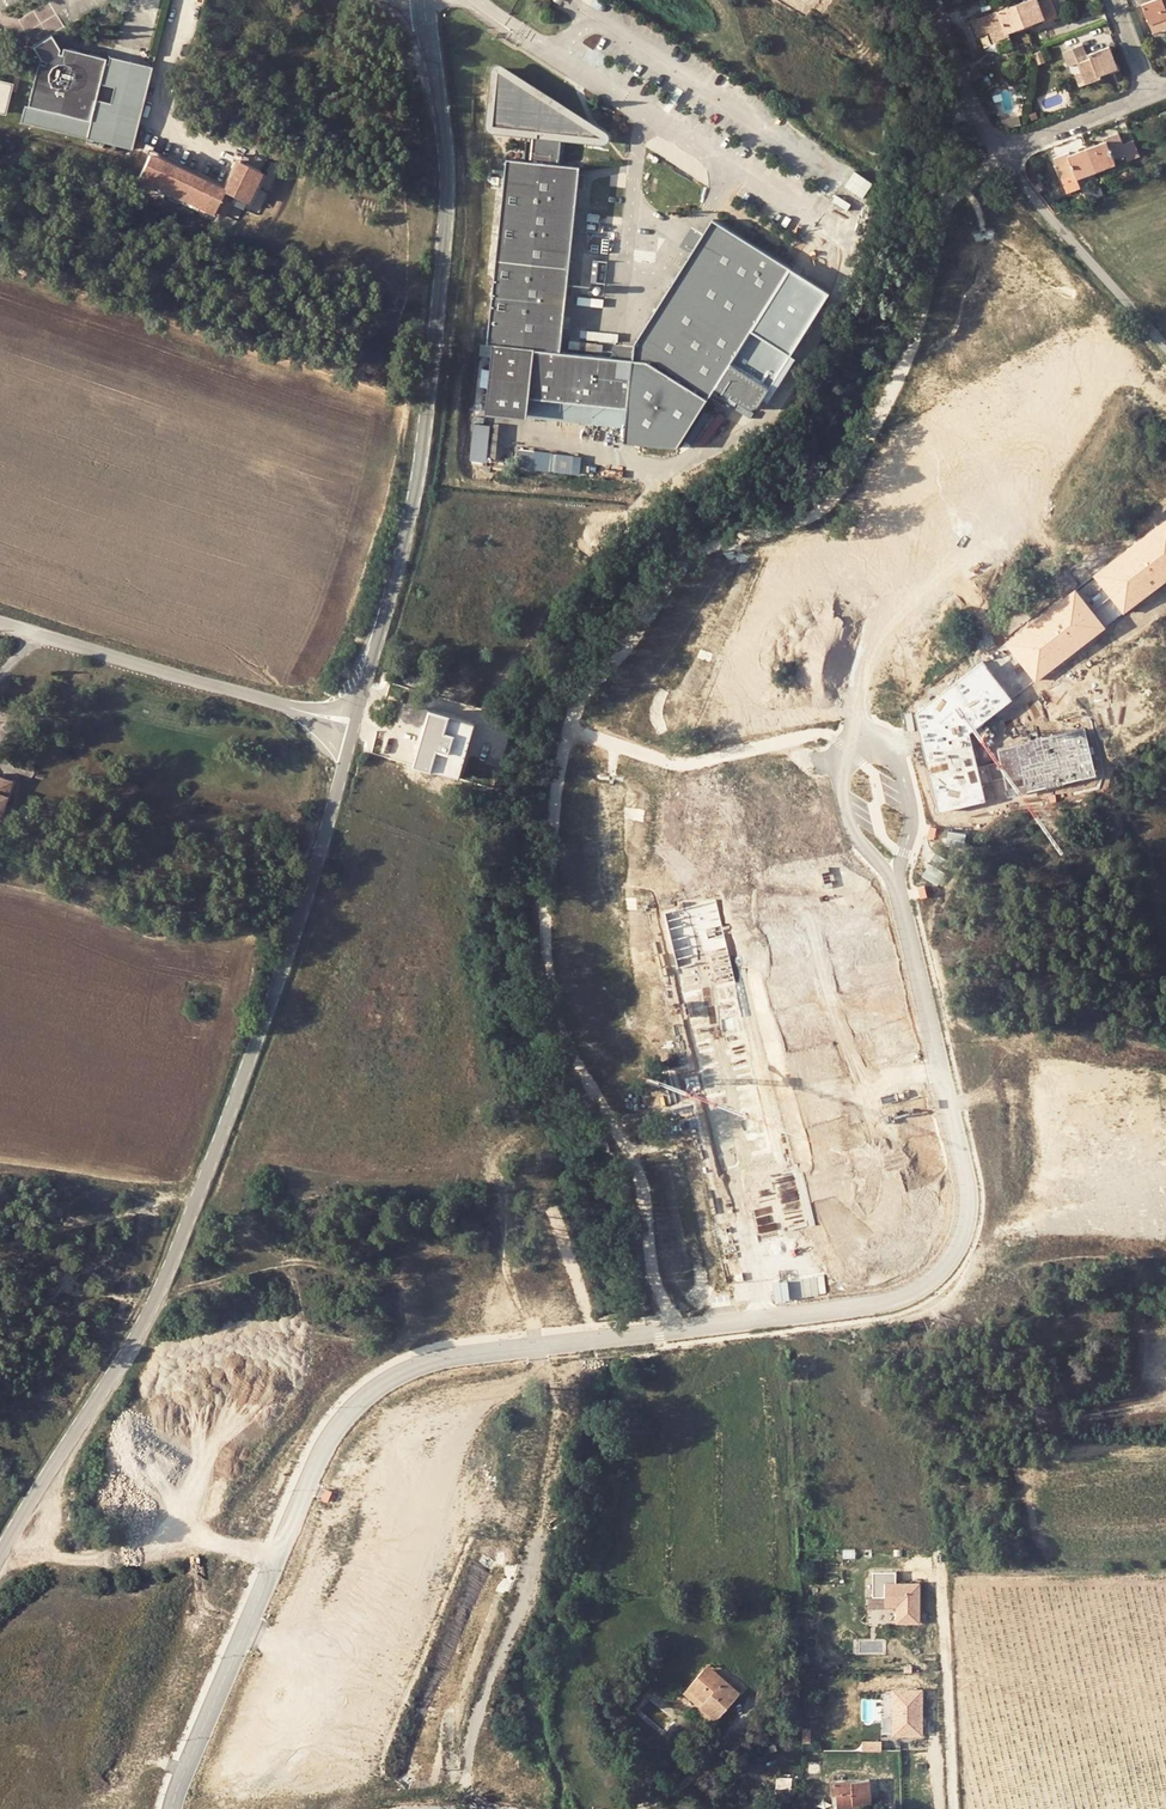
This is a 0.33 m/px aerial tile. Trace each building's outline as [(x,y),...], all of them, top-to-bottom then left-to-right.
[(1026,25),(1043,18),(1044,22),(1058,17),(1052,0),(1022,0),(1017,2),(1026,25)] [(1143,1),(1150,21),(1165,15),(1165,0),(1145,0),(1143,1)] [(1026,25),(1017,2),(973,17),(979,34),(991,31),(995,41),(1010,35),(1009,31),(1026,25)] [(1165,26),(1165,15),(1150,21),(1153,30),(1165,26)] [(64,50),(62,56),(58,55),(59,50),(51,37),(33,48),(43,65),(39,64),(28,107),(25,106),(21,123),(132,151),(152,69),(110,58),(109,65),(105,64),(106,60),(64,50)] [(1086,53),(1081,42),(1061,49),(1068,64),(1079,60),(1082,67),(1088,82),(1102,77),(1101,74),(1118,67),(1109,43),(1086,53)] [(1088,82),(1082,67),(1075,70),(1080,84),(1088,82)] [(580,166),(560,164),(562,134),(587,137),(592,128),(500,70),(498,71),(492,123),(492,126),(494,127),(527,131),(525,160),(507,158),(488,344),(494,344),(488,404),(529,409),(531,397),(628,407),(626,427),(625,441),(678,447),(790,268),(713,219),(703,234),(691,253),(635,343),(634,346),(633,359),(612,357),(561,351),(567,296),(569,277),(580,166)] [(7,115),(14,83),(0,79),(0,113),(7,115)] [(1032,120),(1038,117),(1036,112),(1030,114),(1032,120)] [(592,128),(587,137),(604,138),(605,137),(604,135),(592,128)] [(1106,140),(1088,147),(1096,170),(1116,162),(1114,158),(1127,152),(1130,160),(1141,155),(1133,138),(1123,142),(1118,131),(1104,136),(1106,140)] [(154,144),(140,174),(216,209),(227,185),(247,194),(253,181),(259,184),(267,166),(236,152),(225,176),(154,144)] [(1078,177),(1096,170),(1088,147),(1071,153),(1069,150),(1055,156),(1063,176),(1076,172),(1078,177)] [(872,184),(854,172),(844,186),(862,199),(872,184)] [(691,226),(680,246),(691,253),(703,234),(691,226)] [(592,260),(589,282),(597,283),(599,261),(592,260)] [(570,340),(568,349),(602,353),(603,344),(570,340)] [(634,346),(613,343),(612,357),(633,359),(634,346)] [(529,409),(528,417),(626,427),(628,407),(531,397),(529,409)] [(497,425),(516,424),(516,416),(497,417),(497,425)] [(492,426),(475,424),(471,461),(487,463),(492,426)] [(556,453),(554,472),(572,474),(574,455),(556,453)] [(1093,576),(1104,590),(1085,605),(1075,592),(1009,642),(1037,678),(1165,581),(1165,520),(1093,576)] [(1022,582),(1024,591),(1037,589),(1035,579),(1022,582)] [(915,713),(938,813),(986,802),(970,731),(1011,699),(983,661),(915,713)] [(472,720),(432,708),(415,763),(460,777),(466,756),(461,754),(472,720)] [(461,754),(466,756),(476,721),(472,720),(461,754)] [(998,747),(1009,794),(1083,777),(1081,769),(1092,767),(1085,736),(1073,739),(1071,730),(998,747)] [(2,817),(12,784),(0,780),(0,816),(2,817)] [(937,827),(931,826),(928,837),(934,839),(937,827)] [(925,886),(918,887),(921,899),(927,897),(925,886)] [(715,901),(664,914),(677,968),(728,956),(715,901)] [(733,984),(690,996),(710,1070),(753,1058),(733,984)] [(755,1087),(712,1098),(732,1173),(775,1161),(755,1087)] [(58,1209),(69,1210),(70,1199),(60,1198),(58,1209)] [(326,1489),(321,1501),(327,1504),(333,1492),(326,1489)] [(884,1573),(871,1573),(871,1599),(884,1599),(884,1607),(896,1607),(896,1624),(918,1624),(918,1585),(884,1585),(884,1573)] [(707,1668),(688,1688),(707,1705),(703,1709),(716,1721),(741,1692),(729,1681),(725,1684),(707,1668)] [(688,1688),(684,1692),(703,1709),(707,1705),(688,1688)] [(922,1735),(923,1690),(894,1689),(893,1735),(922,1735)] [(803,1727),(804,1742),(812,1742),(812,1727),(803,1727)] [(882,1741),(870,1741),(870,1750),(882,1750),(882,1741)] [(837,1795),(837,1799),(859,1798),(872,1798),(872,1776),(828,1777),(830,1794),(837,1795)] [(790,1777),(777,1778),(778,1802),(791,1802),(790,1777)] [(859,1802),(859,1798),(837,1799),(837,1808),(859,1807),(859,1802)]
